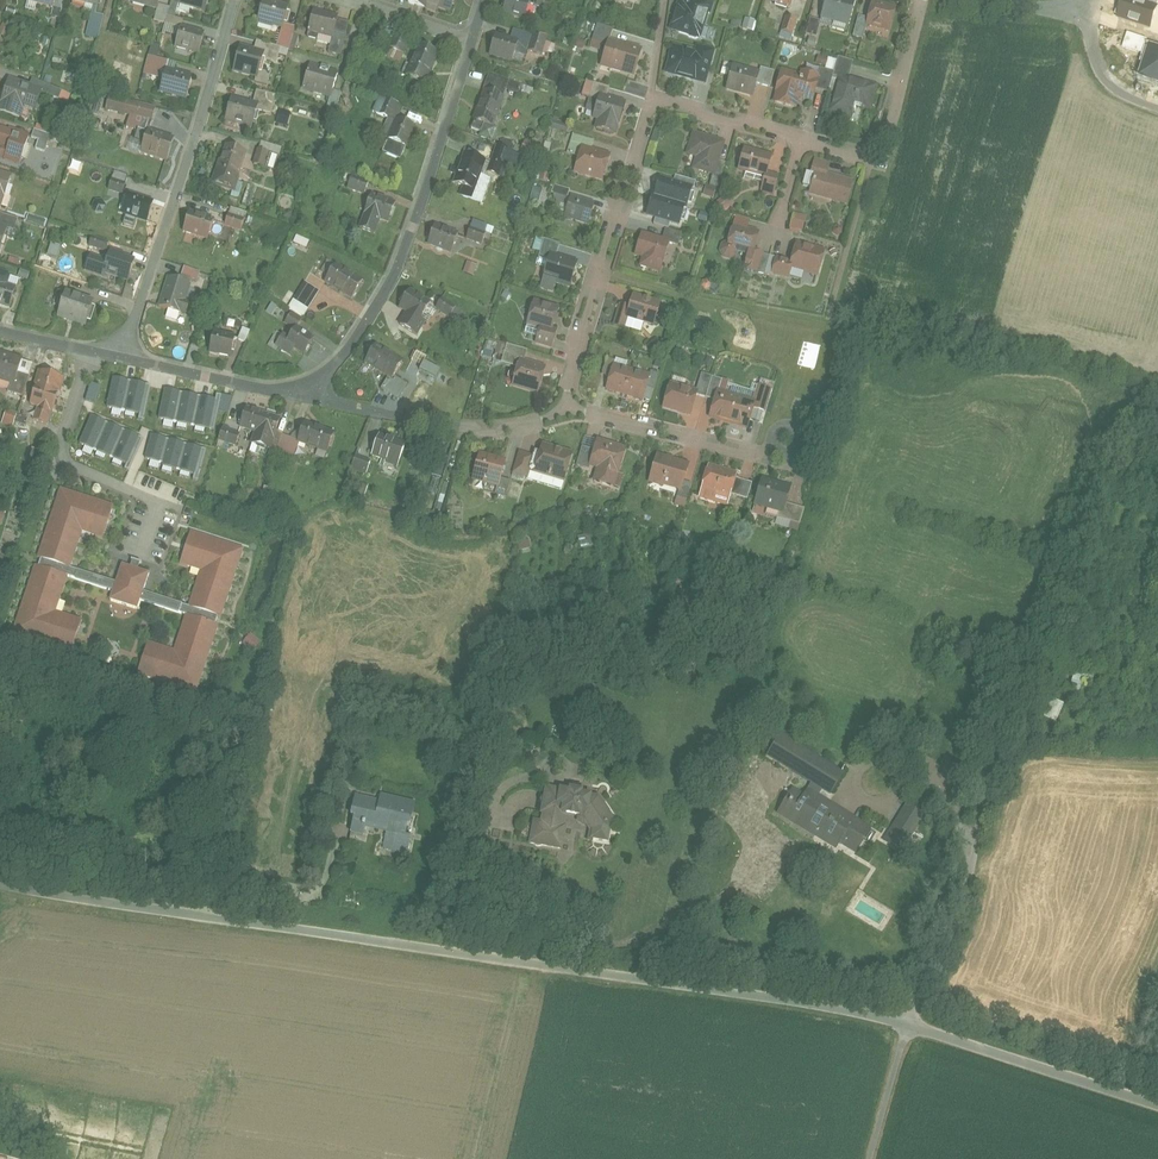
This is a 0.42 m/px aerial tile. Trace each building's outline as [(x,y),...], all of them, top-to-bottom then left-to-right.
[(53,7),(54,8),(63,10),(66,0),(55,0),(53,7)] [(73,3),(94,8),(98,9),(100,0),(74,0),(73,3)] [(133,3),(158,10),(160,3),(161,0),(134,0),(133,3)] [(169,14),(176,16),(179,3),(178,2),(179,0),(173,0),(171,7),(169,14)] [(178,2),(179,3),(206,10),(209,0),(179,0),(178,2)] [(273,0),(265,0),(259,22),(284,29),(285,23),(290,5),(273,0)] [(455,0),(408,0),(407,3),(424,9),(426,5),(450,14),(455,0)] [(504,13),(526,20),(532,0),(508,0),(504,13)] [(537,6),(551,10),(554,2),(546,0),(539,0),(537,6)] [(669,27),(698,37),(706,12),(709,12),(712,2),(706,0),(686,0),(685,3),(678,0),(669,27)] [(856,0),(826,0),(821,19),(849,26),(856,0)] [(875,0),(874,0),(869,18),(867,26),(891,33),(898,6),(875,0)] [(1117,19),(1150,29),(1157,5),(1157,0),(1123,0),(1117,19)] [(171,7),(160,3),(158,10),(155,19),(167,23),(169,14),(171,7)] [(63,10),(54,8),(52,16),(62,19),(64,10),(63,10)] [(339,15),(315,9),(309,32),(333,38),(335,31),(338,19),(339,15)] [(106,15),(97,13),(96,16),(91,37),(100,39),(106,15)] [(176,16),(169,14),(167,23),(182,27),(182,25),(183,25),(185,19),(176,16)] [(867,26),(869,18),(859,15),(853,38),(863,40),(867,26)] [(744,28),(755,31),(759,21),(748,17),(744,28)] [(800,20),(788,17),(784,30),(795,34),(800,20)] [(821,20),(811,17),(807,33),(817,35),(821,20)] [(742,29),(744,20),(734,18),(732,27),(742,29)] [(338,19),(335,31),(347,35),(351,23),(338,19)] [(585,20),(582,29),(592,32),(598,24),(585,20)] [(0,31),(0,36),(8,39),(13,26),(3,22),(0,31)] [(297,26),(285,23),(284,29),(279,46),(291,49),(293,41),(295,34),(297,26)] [(183,25),(182,25),(182,27),(176,46),(199,53),(205,32),(183,25)] [(592,48),(606,53),(610,40),(611,40),(615,30),(599,25),(592,48)] [(348,35),(347,35),(335,31),(333,38),(329,52),(342,56),(348,35)] [(379,49),(388,54),(396,35),(387,31),(379,49)] [(520,41),(497,34),(491,56),(514,63),(517,52),(520,43),(520,41)] [(387,56),(402,62),(411,42),(396,35),(388,54),(387,56)] [(532,43),(530,51),(544,55),(549,40),(534,36),(532,43)] [(611,40),(610,40),(606,53),(601,67),(634,78),(643,50),(611,40)] [(258,41),(256,48),(266,51),(264,58),(279,62),(283,48),(258,41)] [(520,43),(517,52),(528,55),(530,51),(532,43),(527,41),(526,45),(520,43)] [(672,43),(665,72),(704,82),(713,49),(695,45),(694,49),(672,43)] [(234,71),(258,78),(264,58),(266,51),(256,48),(242,44),(234,71)] [(427,83),(439,53),(419,45),(412,64),(408,73),(407,75),(427,83)] [(1150,46),(1139,79),(1157,86),(1157,48),(1150,46)] [(163,69),(166,70),(167,68),(169,60),(151,55),(145,73),(160,78),(163,69)] [(820,56),(818,63),(832,67),(834,60),(820,56)] [(841,75),(851,78),(855,62),(841,58),(836,74),(841,75)] [(178,63),(169,60),(167,68),(176,70),(178,63)] [(340,71),(311,62),(303,89),(332,98),(334,90),(340,71)] [(727,90),(755,98),(759,84),(763,71),(762,71),(735,63),(727,90)] [(176,70),(167,68),(166,70),(160,92),(186,100),(193,76),(176,70)] [(763,71),(759,84),(773,88),(777,73),(763,68),(762,71),(763,71)] [(821,76),(820,80),(821,80),(819,89),(830,93),(836,72),(823,69),(821,76)] [(802,75),(783,70),(777,92),(778,92),(775,104),(799,111),(802,99),(815,102),(819,89),(821,80),(820,80),(821,76),(803,71),(802,75)] [(76,74),(70,72),(68,79),(73,81),(76,74)] [(485,91),(504,98),(507,89),(518,93),(521,85),(490,73),(484,90),(485,91)] [(851,78),(841,75),(830,114),(853,120),(857,106),(874,111),(882,84),(858,77),(857,80),(851,78)] [(9,77),(0,106),(0,111),(22,118),(26,108),(36,111),(42,93),(44,88),(31,84),(9,77)] [(64,91),(34,79),(31,84),(44,88),(42,93),(60,100),(64,91)] [(645,97),(649,86),(631,80),(627,91),(645,97)] [(583,96),(591,98),(596,83),(588,81),(583,96)] [(591,98),(591,99),(600,102),(602,95),(609,97),(611,88),(596,83),(591,98)] [(258,90),(255,102),(260,104),(258,110),(273,114),(278,96),(258,90)] [(344,93),(334,90),(332,98),(329,108),(338,111),(344,93)] [(73,95),(64,91),(60,100),(69,104),(73,95)] [(504,98),(485,91),(474,120),(485,124),(495,128),(506,99),(504,98)] [(609,97),(602,95),(600,102),(596,113),(594,120),(599,121),(596,131),(617,137),(619,128),(621,128),(628,103),(609,97)] [(108,109),(131,115),(127,128),(139,132),(144,118),(153,120),(156,106),(111,96),(108,109)] [(226,122),(252,130),(258,110),(260,104),(255,102),(234,96),(226,122)] [(381,114),(387,100),(380,97),(374,111),(381,114)] [(588,110),(596,113),(600,102),(591,99),(588,110)] [(400,120),(405,107),(387,100),(381,114),(392,119),(392,117),(400,120)] [(283,110),(279,123),(289,126),(293,112),(283,110)] [(409,148),(417,128),(397,120),(389,140),(407,147),(409,148)] [(36,130),(49,135),(51,129),(38,124),(36,130)] [(495,128),(485,124),(481,137),(493,141),(497,140),(500,130),(495,128)] [(8,149),(4,159),(20,164),(30,134),(10,127),(9,129),(0,126),(0,146),(8,149)] [(49,135),(36,130),(33,137),(41,140),(38,148),(46,151),(51,135),(49,135)] [(175,138),(150,130),(142,154),(167,163),(175,138)] [(727,140),(694,131),(688,155),(698,157),(695,169),(718,175),(727,140)] [(568,155),(580,158),(584,146),(594,149),(596,141),(575,134),(568,155)] [(496,152),(498,146),(498,145),(479,138),(476,145),(496,152)] [(403,159),(407,147),(389,140),(384,152),(403,159)] [(500,144),(500,146),(510,150),(512,151),(514,149),(515,146),(514,143),(511,142),(506,140),(502,141),(500,144)] [(541,147),(527,141),(521,154),(535,160),(541,147)] [(260,149),(271,153),(281,155),(283,148),(262,142),(260,149)] [(344,142),(335,144),(339,155),(347,152),(344,142)] [(236,192),(248,153),(226,146),(222,161),(220,160),(212,184),(236,192)] [(500,146),(498,146),(496,152),(492,161),(489,171),(501,176),(510,150),(500,146)] [(594,149),(584,146),(580,158),(575,172),(604,181),(613,155),(594,149)] [(775,156),(746,148),(739,170),(766,177),(769,178),(770,172),(775,156)] [(260,149),(259,149),(254,164),(267,168),(271,153),(260,149)] [(487,161),(466,153),(455,184),(465,187),(476,191),(481,177),(483,170),(487,161)] [(817,173),(829,177),(830,174),(833,162),(817,158),(813,172),(817,173)] [(483,170),(489,171),(492,161),(487,159),(487,161),(483,170)] [(555,170),(543,166),(539,179),(551,183),(555,170)] [(4,205),(5,197),(6,197),(14,174),(0,170),(0,204),(4,205)] [(113,179),(114,179),(126,183),(129,176),(116,171),(113,179)] [(781,175),(770,172),(769,178),(766,177),(763,191),(776,195),(781,175)] [(811,196),(848,206),(855,180),(830,174),(829,177),(817,173),(811,196)] [(674,174),(673,179),(693,185),(694,180),(674,174)] [(365,195),(370,181),(354,175),(349,189),(365,195)] [(660,176),(655,194),(685,203),(689,204),(694,186),(693,185),(673,179),(660,176)] [(492,181),(481,177),(476,191),(465,187),(462,196),(484,203),(492,181)] [(110,189),(123,194),(127,183),(126,183),(114,179),(110,189)] [(504,185),(496,182),(491,194),(500,197),(504,185)] [(569,197),(572,190),(556,185),(554,192),(569,197)] [(544,189),(534,186),(531,198),(540,201),(544,189)] [(153,201),(131,193),(124,215),(146,222),(153,201)] [(390,223),(397,202),(372,193),(360,229),(377,235),(382,220),(390,223)] [(652,193),(646,211),(656,214),(671,219),(680,222),(685,203),(655,194),(652,193)] [(597,203),(573,195),(565,218),(589,226),(597,203)] [(724,211),(734,204),(727,195),(718,202),(724,211)] [(232,207),(226,225),(241,230),(248,212),(232,207)] [(191,211),(184,232),(208,240),(215,218),(191,211)] [(9,229),(7,233),(14,235),(20,219),(0,212),(0,226),(9,229)] [(476,212),(474,219),(493,226),(495,219),(493,219),(494,217),(488,214),(487,216),(476,212)] [(795,213),(793,230),(807,233),(810,215),(795,213)] [(32,214),(30,221),(42,225),(45,216),(39,214),(38,216),(32,214)] [(671,219),(656,214),(654,222),(668,226),(671,219)] [(735,222),(730,241),(723,244),(722,251),(725,257),(732,259),(738,255),(739,251),(749,254),(745,267),(747,268),(747,270),(759,273),(764,254),(757,252),(763,230),(735,222)] [(461,232),(437,223),(429,245),(453,254),(456,245),(460,235),(461,232)] [(0,253),(7,233),(9,229),(0,226),(0,253)] [(472,226),(467,238),(483,244),(488,232),(472,226)] [(667,228),(664,238),(672,241),(672,242),(680,245),(683,233),(667,228)] [(664,238),(643,232),(636,255),(644,257),(642,266),(662,272),(672,242),(672,241),(664,238)] [(107,251),(111,241),(94,235),(90,246),(107,251)] [(466,237),(460,235),(456,245),(461,247),(466,237)] [(538,247),(543,248),(546,238),(538,236),(535,244),(538,247)] [(540,258),(550,261),(553,252),(559,254),(562,243),(546,238),(543,248),(540,258)] [(828,250),(798,242),(793,260),(791,268),(793,269),(821,276),(828,250)] [(54,243),(51,255),(61,257),(64,245),(54,243)] [(127,254),(113,249),(110,260),(107,269),(108,270),(119,273),(117,277),(130,281),(137,259),(127,256),(127,254)] [(583,262),(590,263),(592,252),(585,251),(583,262)] [(559,254),(553,252),(550,261),(544,278),(571,286),(579,260),(559,254)] [(107,269),(110,260),(93,254),(88,270),(106,276),(108,270),(107,269)] [(773,275),(778,258),(764,254),(759,273),(773,276),(773,275)] [(21,260),(13,256),(11,262),(19,265),(21,260)] [(791,268),(793,260),(778,256),(778,258),(773,275),(790,279),(793,269),(791,268)] [(312,269),(318,273),(324,263),(319,260),(312,269)] [(479,264),(469,260),(466,269),(475,273),(479,264)] [(322,271),(330,276),(336,266),(328,261),(322,271)] [(366,282),(337,264),(336,266),(330,276),(326,281),(354,299),(366,282)] [(186,267),(183,274),(199,279),(201,271),(186,267)] [(318,273),(312,269),(308,277),(318,283),(323,276),(318,273)] [(192,284),(169,276),(160,305),(187,314),(192,299),(188,298),(192,284)] [(713,283),(710,278),(704,279),(702,284),(705,289),(711,288),(713,283)] [(10,307),(18,286),(12,283),(13,281),(7,279),(6,281),(0,279),(0,304),(10,307)] [(307,280),(289,305),(305,316),(322,290),(307,280)] [(435,302),(412,288),(400,308),(408,313),(401,324),(420,335),(427,322),(425,320),(428,315),(434,305),(435,302)] [(62,305),(67,291),(59,289),(55,302),(62,305)] [(96,300),(67,290),(67,291),(62,305),(58,317),(87,327),(96,300)] [(663,301),(635,292),(631,305),(627,316),(629,316),(656,325),(663,301)] [(438,307),(438,309),(452,317),(454,313),(458,307),(459,305),(445,297),(438,307)] [(561,305),(535,297),(529,322),(541,325),(554,329),(555,326),(556,322),(558,323),(561,313),(559,312),(561,305)] [(627,316),(631,305),(621,302),(614,323),(626,327),(629,316),(627,316)] [(434,305),(428,315),(432,318),(438,309),(438,307),(434,305)] [(464,311),(458,307),(454,313),(461,317),(464,311)] [(299,327),(305,317),(294,310),(286,323),(292,326),(294,324),(298,326),(299,327)] [(406,337),(399,325),(392,329),(399,340),(406,337)] [(554,329),(541,325),(537,339),(553,344),(558,327),(555,326),(554,329)] [(299,327),(298,326),(291,337),(288,343),(285,347),(293,352),(296,348),(305,353),(315,337),(299,327)] [(252,330),(245,327),(239,339),(247,342),(252,330)] [(216,329),(211,351),(233,356),(237,334),(216,329)] [(288,343),(291,337),(284,332),(281,338),(288,343)] [(493,354),(497,342),(491,340),(487,351),(493,354)] [(201,343),(194,341),(190,354),(197,357),(201,343)] [(497,351),(505,353),(508,343),(500,341),(497,351)] [(503,360),(519,365),(521,357),(527,358),(530,348),(508,342),(508,343),(505,353),(503,360)] [(188,347),(178,343),(175,350),(186,354),(188,347)] [(366,362),(393,379),(406,360),(378,343),(366,362)] [(0,349),(0,379),(12,383),(14,384),(18,371),(23,357),(0,349)] [(713,366),(716,359),(709,356),(706,364),(713,366)] [(527,358),(521,357),(519,365),(513,383),(541,391),(548,364),(527,358)] [(653,373),(616,361),(607,386),(644,398),(648,386),(653,373)] [(67,378),(40,370),(29,404),(38,407),(34,418),(50,423),(59,393),(62,394),(67,378)] [(653,373),(648,386),(657,388),(662,373),(653,370),(653,373)] [(30,375),(18,371),(14,384),(12,383),(10,390),(24,395),(30,375)] [(701,387),(699,392),(709,395),(714,375),(703,372),(699,387),(701,387)] [(112,375),(105,405),(139,413),(138,417),(142,418),(150,383),(112,375)] [(723,377),(714,375),(709,395),(716,397),(718,388),(720,388),(723,377)] [(672,379),(664,406),(693,414),(699,392),(701,387),(699,387),(672,379)] [(384,393),(395,401),(404,387),(393,380),(384,393)] [(95,381),(89,399),(98,402),(104,385),(95,381)] [(758,399),(756,406),(767,410),(773,388),(760,384),(756,398),(758,399)] [(215,398),(165,385),(157,415),(212,428),(220,394),(216,393),(215,398)] [(720,388),(718,388),(716,397),(711,415),(750,426),(756,406),(758,399),(756,398),(720,388)] [(255,407),(256,404),(248,401),(240,426),(257,431),(253,442),(272,449),(275,440),(279,429),(283,417),(278,415),(279,412),(269,409),(268,411),(255,407)] [(20,412),(8,408),(3,423),(15,427),(20,412)] [(91,413),(79,441),(126,461),(124,466),(128,468),(142,435),(91,413)] [(328,451),(335,430),(306,419),(299,439),(298,441),(300,442),(328,451)] [(236,443),(241,430),(232,427),(233,425),(226,423),(221,438),(236,443)] [(282,442),(285,434),(286,431),(279,429),(275,440),(282,442)] [(151,433),(144,462),(194,475),(193,480),(197,481),(206,446),(151,433)] [(408,443),(381,433),(372,456),(399,466),(408,443)] [(298,441),(299,439),(285,434),(282,442),(279,451),(295,456),(300,442),(298,441)] [(630,445),(599,437),(596,449),(591,464),(599,466),(595,478),(618,485),(630,445)] [(576,451),(545,441),(542,451),(536,469),(536,471),(566,480),(576,451)] [(591,467),(591,464),(596,449),(584,445),(579,463),(591,467)] [(532,468),(536,469),(542,451),(537,449),(535,454),(531,467),(532,468)] [(508,457),(482,450),(474,478),(499,485),(501,485),(503,477),(508,457)] [(531,467),(535,454),(521,450),(515,471),(530,475),(532,468),(531,467)] [(691,461),(659,451),(651,478),(682,487),(683,488),(686,479),(691,461)] [(367,473),(372,459),(358,453),(352,468),(367,473)] [(740,469),(710,461),(701,494),(730,503),(734,490),(738,475),(740,469)] [(738,475),(734,490),(750,495),(754,479),(738,475)] [(793,483),(765,475),(757,502),(782,509),(785,510),(788,500),(793,483)] [(512,479),(503,477),(501,485),(499,485),(498,491),(508,494),(512,479)] [(371,482),(362,479),(359,488),(368,491),(371,482)] [(695,482),(686,479),(683,488),(682,487),(680,495),(690,498),(695,482)] [(144,592),(149,576),(140,573),(143,564),(135,562),(133,570),(121,566),(116,583),(74,569),(85,534),(106,541),(117,508),(62,490),(14,636),(73,656),(84,622),(59,614),(71,579),(113,593),(109,602),(138,611),(141,602),(187,617),(175,652),(148,643),(137,676),(198,697),(247,550),(192,532),(181,566),(201,572),(190,607),(144,592)] [(447,496),(441,494),(437,506),(443,508),(447,496)] [(807,505),(788,500),(785,510),(782,509),(781,514),(794,518),(792,525),(801,528),(807,505)] [(193,519),(196,510),(187,506),(183,515),(193,519)] [(296,510),(284,506),(280,516),(292,520),(296,510)] [(8,512),(0,510),(0,525),(4,526),(8,512)] [(522,549),(534,548),(533,538),(521,540),(522,549)] [(1092,633),(1087,632),(1083,646),(1089,648),(1092,633)] [(252,636),(243,647),(253,656),(263,645),(252,636)] [(1059,723),(1066,704),(1054,699),(1046,717),(1059,723)] [(821,796),(823,792),(832,798),(846,776),(837,770),(827,764),(782,736),(768,758),(813,786),(810,789),(821,796)] [(567,827),(565,827),(566,820),(569,820),(570,818),(584,820),(591,831),(589,841),(609,844),(613,824),(614,823),(612,819),(613,818),(600,798),(584,795),(585,793),(570,790),(570,793),(546,788),(541,815),(543,815),(541,823),(534,822),(530,846),(563,852),(567,827)] [(858,854),(874,829),(821,796),(810,789),(806,796),(795,788),(777,816),(837,853),(842,844),(858,854)] [(380,803),(357,798),(352,819),(355,820),(352,834),(366,837),(367,830),(389,835),(386,852),(409,857),(413,838),(408,837),(415,802),(382,796),(380,803)] [(908,806),(885,843),(903,854),(926,818),(908,806)] [(207,849),(194,846),(189,866),(203,869),(207,849)]
